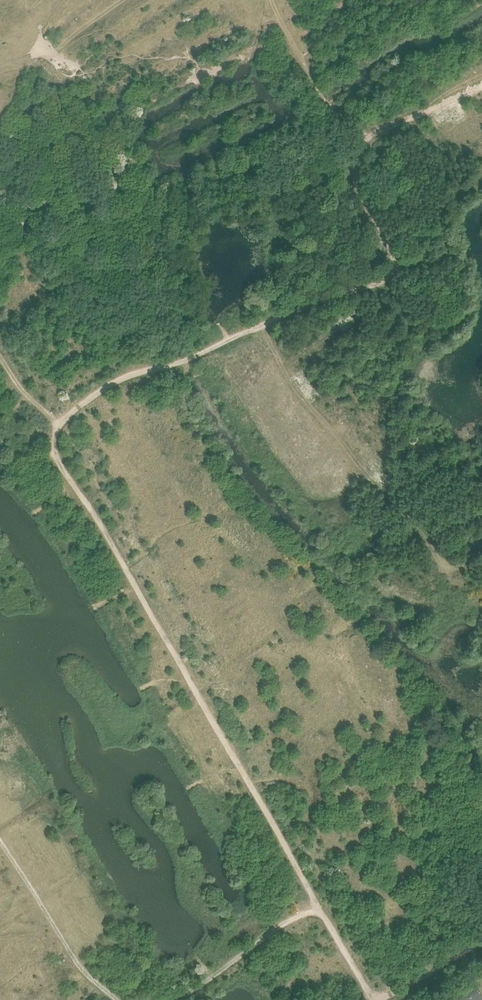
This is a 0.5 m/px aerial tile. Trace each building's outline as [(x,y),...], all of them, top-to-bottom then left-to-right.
[(475,981),(441,999),(481,999),(481,994),(475,981)]
